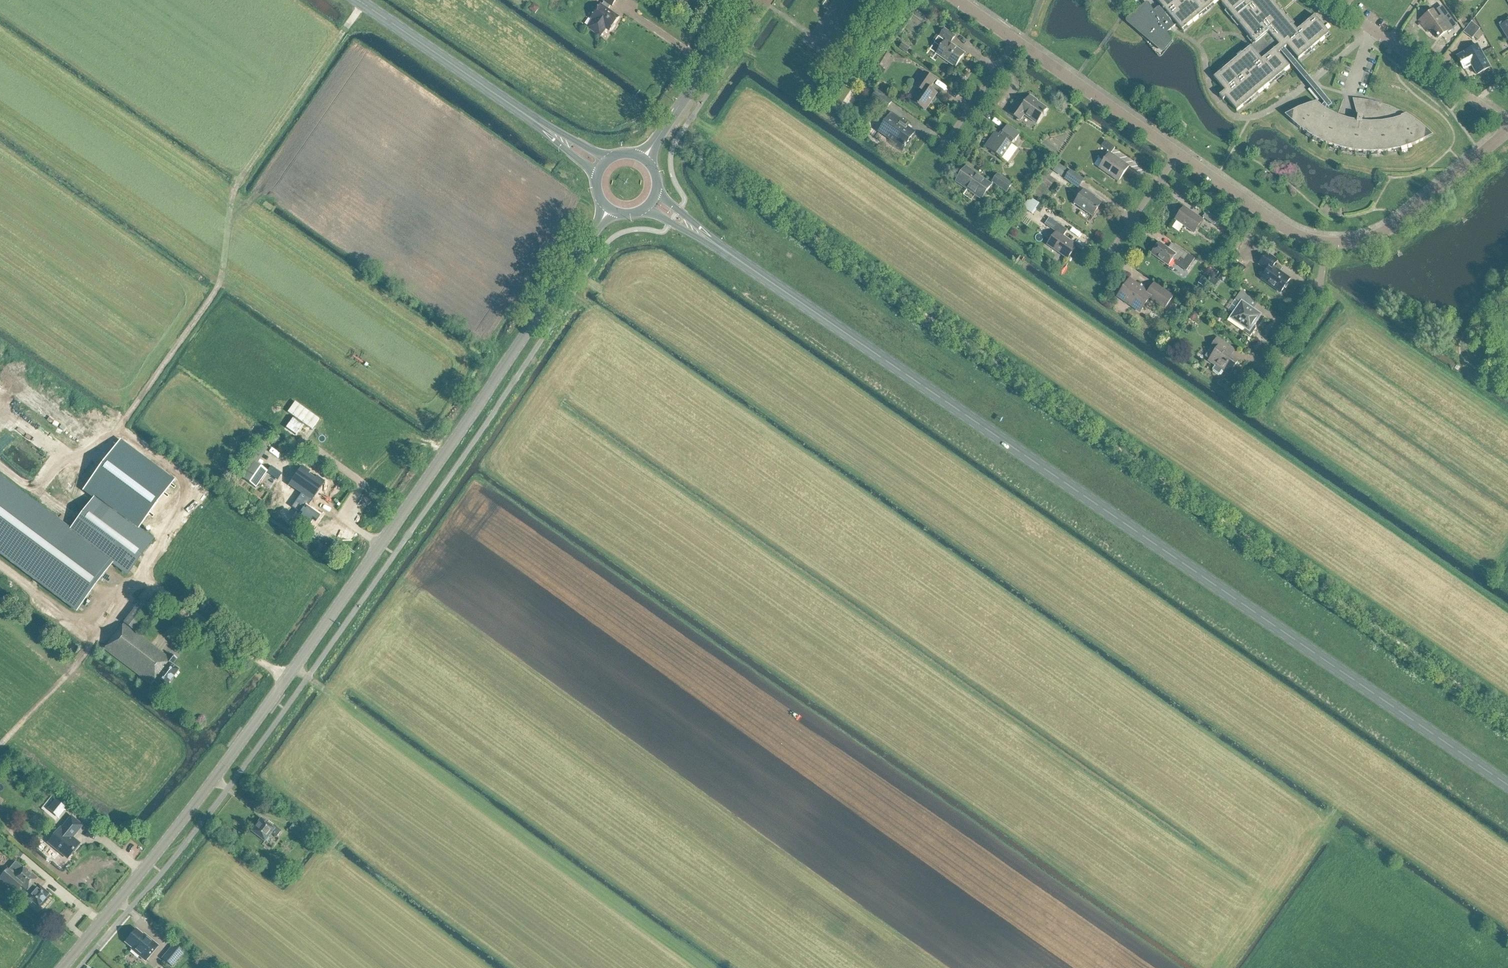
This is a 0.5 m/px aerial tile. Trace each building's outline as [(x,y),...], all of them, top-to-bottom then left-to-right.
[(616,0),(603,0),(605,1),(602,5),(601,4),(591,18),(594,20),(588,28),(601,36),(606,29),(609,31),(611,29),(612,29),(615,25),(614,24),(619,17),(608,10),(611,6),(612,6),(616,0)] [(685,1),(692,5),(693,3),(702,8),(706,0),(683,0),(685,1)] [(1128,18),(1129,19),(1136,27),(1137,26),(1144,34),(1146,33),(1153,41),(1155,40),(1162,48),(1171,41),(1171,40),(1169,36),(1167,33),(1170,30),(1172,29),(1177,25),(1180,29),(1182,31),(1186,27),(1197,18),(1218,0),(1254,44),(1213,78),(1225,92),(1219,97),(1223,101),(1225,99),(1236,112),(1289,67),(1278,54),(1287,47),(1298,60),(1329,34),(1314,17),(1297,31),(1270,0),(1156,0),(1161,6),(1153,11),(1150,6),(1142,11),(1140,8),(1139,9),(1128,18)] [(1439,19),(1433,11),(1419,21),(1427,32),(1430,29),(1437,39),(1453,27),(1444,15),(1439,19)] [(1499,25),(1507,40),(1507,19),(1499,25)] [(1472,39),(1480,29),(1471,22),(1463,33),(1472,39)] [(1459,37),(1464,31),(1461,26),(1455,30),(1459,37)] [(955,68),(965,54),(950,44),(955,37),(944,30),(939,38),(936,35),(932,40),(935,43),(935,44),(941,48),(936,55),(955,68)] [(907,53),(910,48),(903,43),(900,48),(907,53)] [(1490,68),(1477,46),(1464,53),(1456,58),(1464,70),(1471,66),(1477,76),(1490,68)] [(884,69),(892,56),(884,52),(876,65),(884,69)] [(925,111),(937,94),(930,89),(935,81),(924,73),(914,87),(919,91),(911,102),(925,111)] [(841,107),(852,91),(844,85),(833,102),(841,107)] [(886,111),(892,102),(878,91),(871,101),(886,111)] [(1047,110),(1037,103),(1037,102),(1030,97),(1024,105),(1018,100),(1009,113),(1020,121),(1024,116),(1036,124),(1047,110)] [(1421,126),(1412,119),(1406,116),(1402,113),(1389,108),(1380,104),(1371,102),(1362,101),(1353,100),(1357,118),(1357,122),(1348,120),(1337,117),(1327,112),(1323,108),(1320,107),(1316,103),(1309,105),(1299,109),(1285,116),(1300,130),(1313,138),(1326,144),(1340,149),(1355,152),(1370,153),(1385,152),(1400,150),(1414,145),(1432,136),(1421,126)] [(902,151),(914,134),(901,124),(903,122),(892,115),(879,132),(894,142),(892,145),(902,151)] [(1002,160),(1019,134),(1007,126),(1002,133),(1000,137),(995,133),(985,148),(1002,160)] [(1111,154),(1115,149),(1105,142),(1102,147),(1111,154)] [(1117,181),(1127,167),(1110,155),(1101,169),(1117,181)] [(1062,175),(1066,168),(1059,163),(1054,170),(1062,175)] [(966,166),(955,182),(982,201),(993,185),(966,166)] [(1078,189),(1084,180),(1071,171),(1065,180),(1078,189)] [(1007,192),(1012,185),(998,175),(993,182),(1007,192)] [(1092,217),(1101,204),(1091,196),(1091,195),(1084,190),(1074,204),(1092,217)] [(1030,198),(1023,209),(1033,215),(1036,211),(1041,214),(1045,209),(1040,205),(1030,198)] [(1194,234),(1203,221),(1184,208),(1175,221),(1194,234)] [(1214,226),(1218,220),(1207,212),(1203,218),(1214,226)] [(1068,260),(1077,247),(1063,237),(1067,231),(1049,218),(1045,225),(1056,233),(1048,245),(1068,260)] [(1172,253),(1159,244),(1152,254),(1168,266),(1173,260),(1176,262),(1175,264),(1186,272),(1194,260),(1176,247),(1172,253)] [(1280,293),(1290,280),(1273,268),(1277,261),(1267,254),(1259,265),(1267,271),(1261,279),(1280,293)] [(1243,273),(1246,268),(1239,263),(1235,268),(1243,273)] [(1129,281),(1118,296),(1138,310),(1138,309),(1148,295),(1166,308),(1173,297),(1154,284),(1148,291),(1147,294),(1129,281)] [(1250,337),(1256,329),(1254,327),(1262,315),(1242,301),(1246,296),(1241,292),(1235,300),(1240,303),(1229,319),(1244,330),(1243,332),(1250,337)] [(1229,377),(1239,362),(1231,356),(1236,350),(1217,337),(1211,346),(1212,347),(1210,349),(1214,352),(1207,362),(1214,366),(1212,369),(1213,373),(1218,376),(1220,376),(1223,372),(1229,377)] [(53,423),(64,421),(62,412),(51,415),(53,423)] [(0,476),(0,556),(76,613),(112,565),(126,576),(153,540),(138,529),(174,484),(119,443),(84,491),(93,498),(70,529),(0,476)] [(264,452),(267,449),(259,444),(257,447),(264,452)] [(237,475),(256,488),(266,472),(248,459),(237,475)] [(301,512),(296,519),(302,524),(304,521),(309,525),(312,522),(314,523),(319,516),(306,507),(309,501),(310,502),(324,482),(316,477),(314,479),(308,474),(309,472),(301,466),(292,479),(300,484),(295,491),(300,495),(291,508),(297,512),(299,510),(301,512)] [(277,480),(281,474),(270,467),(266,473),(277,480)] [(165,656),(135,634),(153,612),(140,602),(103,649),(151,686),(153,683),(163,691),(179,671),(172,666),(176,660),(170,655),(167,653),(165,656)] [(59,818),(64,811),(63,810),(67,805),(57,797),(47,809),(59,818)] [(74,835),(81,826),(71,818),(61,830),(60,829),(48,843),(54,849),(55,848),(67,858),(67,859),(79,845),(70,838),(73,834),(74,835)] [(274,829),(261,819),(251,832),(264,842),(271,833),(276,837),(281,831),(275,827),(274,829)] [(308,834),(303,831),(293,823),(289,828),(305,840),(310,843),(313,838),(308,835),(308,834)] [(135,859),(145,848),(133,837),(123,848),(135,859)] [(24,868),(23,869),(22,868),(16,876),(7,869),(0,877),(0,881),(7,887),(8,886),(12,889),(11,890),(16,894),(22,887),(27,892),(24,895),(26,897),(25,898),(38,908),(49,895),(37,884),(35,886),(33,885),(37,880),(36,880),(37,879),(31,874),(30,874),(28,872),(28,871),(24,868)] [(158,947),(136,929),(124,943),(147,961),(158,947)] [(173,944),(161,959),(172,967),(184,952),(173,944)]
